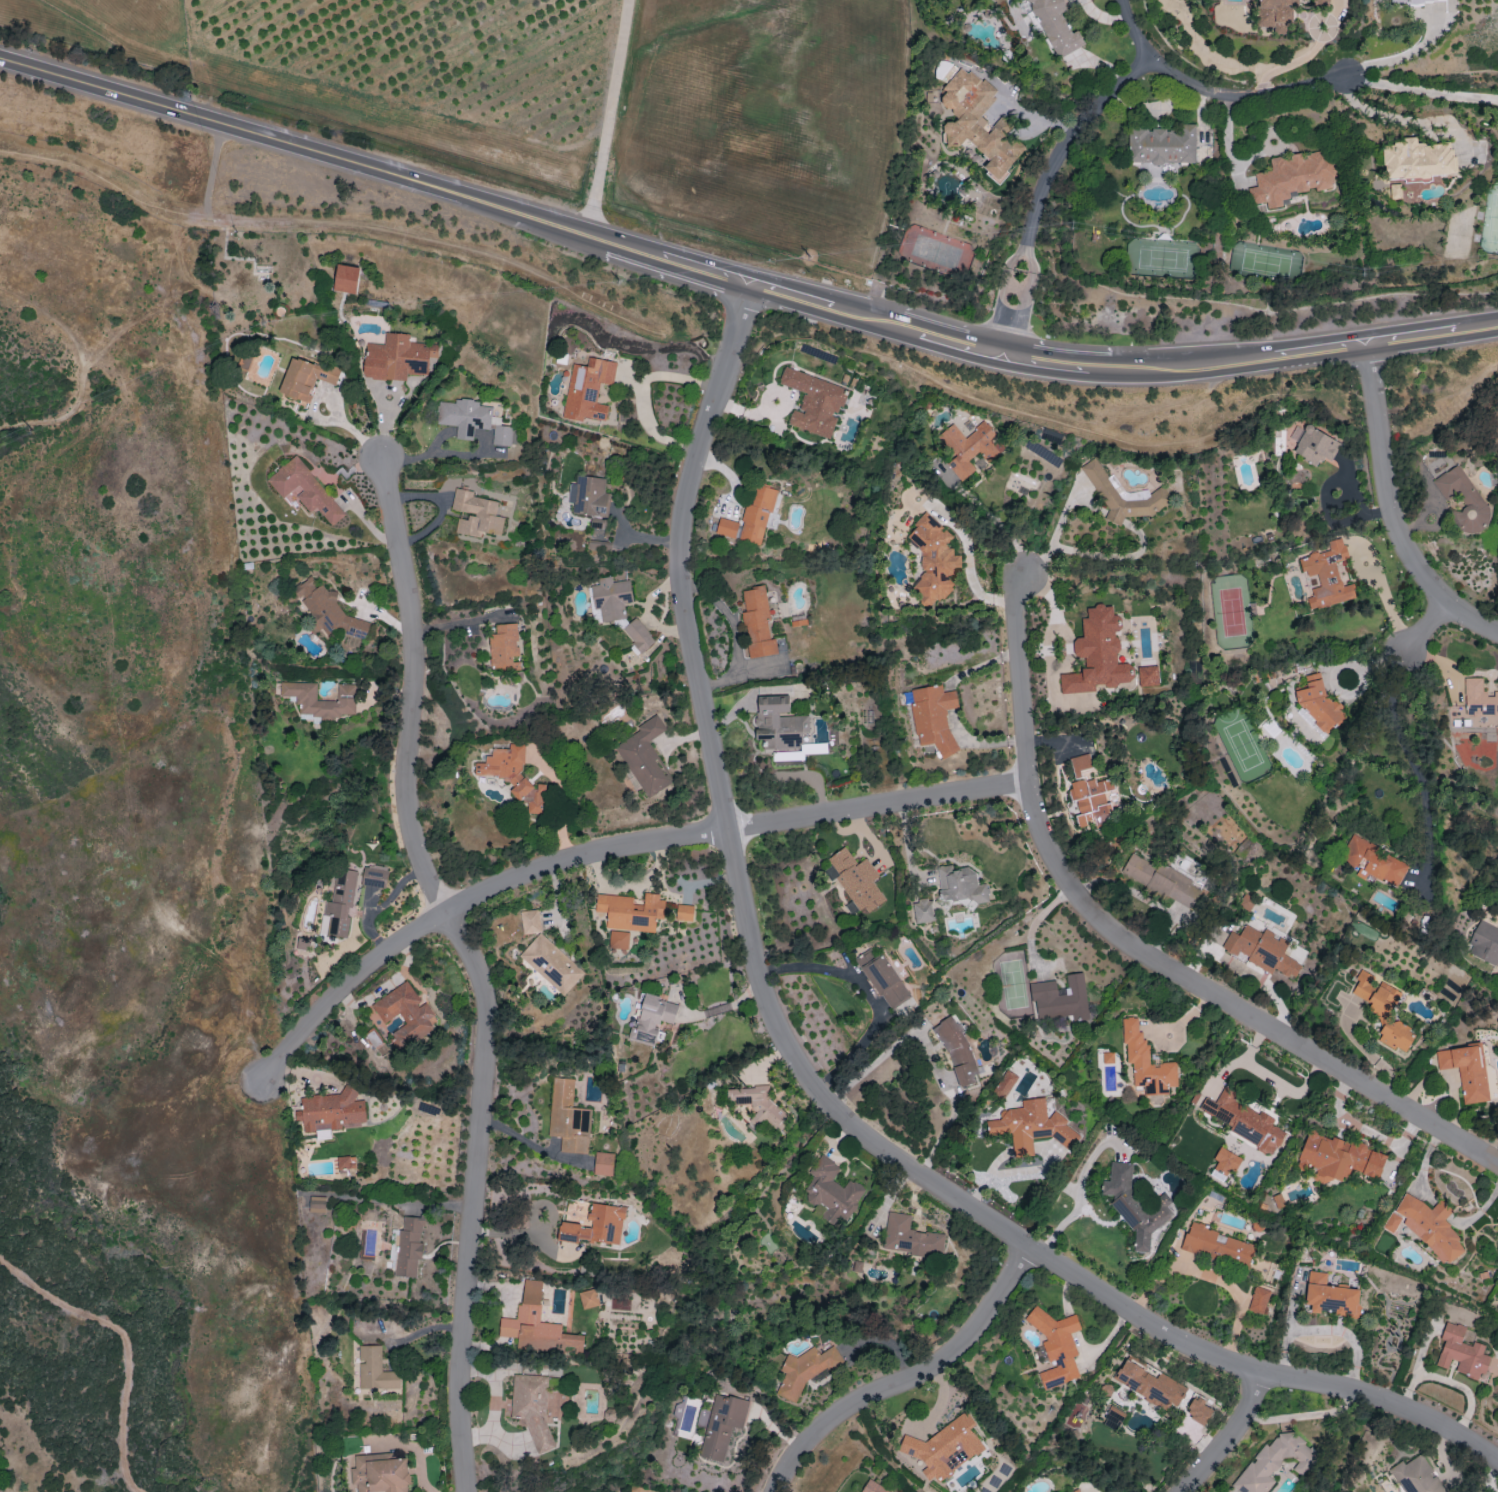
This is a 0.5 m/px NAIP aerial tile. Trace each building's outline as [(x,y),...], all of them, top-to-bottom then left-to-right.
[(1085,45),(1078,31),(1070,31),(1063,18),(1063,0),(1028,0),(1031,6),(1031,14),(1038,14),(1038,21),(1058,59),(1085,45)] [(1258,27),(1274,27),(1274,34),(1286,34),(1286,23),(1293,23),(1293,5),(1299,5),(1299,0),(1258,0),(1258,27)] [(997,89),(982,80),(984,80),(967,70),(956,71),(943,94),(943,106),(952,111),(955,119),(942,124),(943,142),(951,146),(968,145),(990,157),(984,167),(987,175),(995,179),(998,188),(1017,155),(1014,146),(1006,141),(1005,136),(1009,129),(1005,117),(997,120),(990,134),(982,130),(987,121),(981,117),(997,89)] [(1196,162),(1195,127),(1147,128),(1147,126),(1129,127),(1130,164),(1196,162)] [(1385,179),(1454,175),(1452,143),(1417,145),(1417,140),(1382,142),(1385,179)] [(1289,190),(1297,192),(1316,189),(1319,190),(1332,188),(1334,176),(1325,150),(1308,152),(1301,153),(1290,154),(1289,160),(1272,158),(1270,158),(1271,171),(1254,173),(1256,187),(1248,188),(1250,205),(1266,203),(1267,209),(1282,207),(1281,199),(1289,198),(1289,190)] [(330,274),(334,275),(333,291),(356,293),(359,267),(331,264),(330,274)] [(439,344),(410,342),(410,334),(385,333),(384,344),(365,343),(364,378),(406,380),(406,374),(429,375),(429,365),(438,366),(439,344)] [(252,357),(242,353),(237,366),(247,369),(252,357)] [(335,385),(340,370),(291,355),(279,393),(308,403),(316,379),(335,385)] [(617,362),(588,357),(587,366),(572,364),(563,418),(582,421),(583,417),(605,421),(608,405),(596,403),(600,383),(613,385),(617,362)] [(804,392),(798,411),(792,409),(787,425),(830,438),(837,415),(839,415),(848,388),(784,368),(779,384),(804,392)] [(490,429),(491,403),(456,401),(455,402),(438,401),(436,424),(456,426),(455,439),(472,440),(473,428),(490,429)] [(961,481),(975,470),(968,460),(979,451),(988,463),(1004,449),(995,437),(997,435),(985,420),(965,437),(953,423),(938,435),(955,456),(946,464),(961,481)] [(493,445),(512,446),(512,426),(493,425),(493,445)] [(1331,462),(1341,442),(1305,425),(1303,430),(1296,427),(1291,438),(1298,442),(1293,453),(1318,465),(1321,457),(1331,462)] [(332,526),(346,514),(295,455),(266,479),(288,505),(297,498),(311,514),(317,509),(332,526)] [(1080,467),(1106,506),(1107,524),(1122,522),(1122,517),(1151,515),(1166,505),(1164,487),(1159,488),(1150,494),(1147,491),(1125,493),(1114,475),(1107,476),(1094,457),(1080,467)] [(1432,480),(1443,499),(1449,499),(1458,494),(1464,503),(1463,507),(1451,514),(1454,518),(1453,523),(1458,532),(1469,534),(1472,532),(1478,533),(1488,527),(1490,512),(1459,463),(1432,480)] [(606,477),(577,474),(575,484),(570,483),(568,503),(573,503),(573,513),(592,515),(591,527),(604,528),(608,493),(604,492),(606,477)] [(763,545),(775,489),(756,484),(751,505),(745,503),(741,522),(719,517),(715,535),(763,545)] [(501,535),(504,517),(496,516),(498,501),(472,497),(473,491),(455,488),(451,509),(460,510),(456,533),(481,537),(482,532),(501,535)] [(906,540),(921,549),(921,568),(924,570),(913,588),(920,593),(920,607),(933,606),(938,597),(946,597),(951,589),(951,576),(956,568),(961,568),(960,555),(953,555),(953,549),(947,545),(954,534),(922,513),(915,525),(915,526),(906,540)] [(1355,598),(1351,584),(1342,586),(1335,562),(1348,559),(1342,537),(1327,541),(1329,550),(1299,558),(1305,577),(1316,574),(1320,586),(1311,589),(1313,596),(1306,598),(1310,610),(1355,598)] [(610,551),(611,543),(590,539),(589,547),(610,551)] [(370,622),(345,615),(336,602),(339,592),(318,586),(311,576),(292,589),(312,618),(310,623),(317,632),(320,630),(330,633),(334,630),(365,639),(370,622)] [(601,622),(625,618),(624,604),(632,603),(630,580),(612,582),(611,576),(597,578),(598,585),(591,586),(594,609),(599,609),(601,622)] [(749,658),(777,654),(775,638),(771,639),(764,586),(742,589),(745,612),(743,612),(749,658)] [(1061,691),(1095,694),(1095,685),(1115,687),(1117,686),(1117,684),(1132,681),(1133,665),(1117,663),(1118,647),(1115,630),(1116,624),(1112,605),(1105,604),(1087,608),(1086,617),(1083,618),(1081,637),(1072,639),(1076,658),(1090,659),(1092,669),(1081,668),(1081,674),(1058,672),(1061,691)] [(621,630),(642,653),(655,640),(635,618),(621,630)] [(489,634),(490,671),(520,670),(520,658),(518,658),(517,623),(495,624),(495,634),(489,634)] [(1157,686),(1157,666),(1138,667),(1138,687),(1157,686)] [(1304,676),(1306,682),(1320,678),(1319,672),(1304,676)] [(1484,694),(1483,677),(1465,678),(1465,716),(1497,715),(1497,693),(1484,694)] [(1300,686),(1312,732),(1346,723),(1340,700),(1329,703),(1322,680),(1300,686)] [(316,682),(281,682),(280,696),(299,696),(299,716),(340,716),(340,714),(355,714),(356,684),(337,684),(337,701),(316,700),(316,682)] [(910,689),(911,697),(914,703),(910,705),(914,731),(918,739),(919,745),(934,743),(941,759),(958,751),(958,748),(948,727),(945,710),(959,708),(956,690),(943,692),(942,684),(910,689)] [(808,715),(789,715),(789,696),(756,697),(757,739),(762,739),(762,749),(803,748),(802,732),(809,732),(808,715)] [(666,730),(657,714),(636,726),(639,731),(614,745),(645,798),(672,783),(648,741),(666,730)] [(544,814),(546,784),(537,783),(537,781),(521,780),(524,744),(509,743),(509,749),(492,748),(492,756),(485,756),(485,763),(476,762),(475,776),(512,779),(510,798),(528,800),(527,813),(544,814)] [(1069,758),(1075,781),(1068,783),(1072,801),(1075,800),(1079,814),(1075,815),(1079,831),(1114,822),(1106,792),(1114,790),(1111,778),(1094,782),(1092,775),(1095,774),(1089,753),(1069,758)] [(1408,863),(1351,836),(1342,854),(1352,859),(1348,866),(1357,870),(1355,875),(1365,880),(1368,873),(1397,887),(1408,863)] [(885,901),(872,881),(879,877),(866,857),(856,864),(845,847),(827,858),(831,865),(825,869),(832,881),(837,878),(852,902),(845,906),(851,915),(864,907),(867,912),(885,901)] [(1121,873),(1194,909),(1205,886),(1159,864),(1157,867),(1130,853),(1121,873)] [(937,866),(942,902),(960,899),(961,904),(989,900),(986,884),(976,885),(973,866),(952,869),(952,864),(937,866)] [(385,887),(387,867),(364,865),(361,885),(385,887)] [(331,901),(326,901),(324,915),(329,916),(327,936),(348,938),(356,871),(335,868),(331,901)] [(654,932),(655,918),(663,919),(665,900),(658,899),(658,893),(644,892),(643,898),(596,894),(595,911),(607,912),(606,928),(654,932)] [(1250,911),(1254,900),(1244,895),(1239,906),(1250,911)] [(933,921),(930,899),(912,901),(915,923),(933,921)] [(693,905),(676,904),(676,921),(693,921),(693,905)] [(520,911),(522,934),(541,932),(538,909),(520,911)] [(1479,921),(1465,952),(1496,966),(1497,962),(1497,929),(1479,921)] [(1289,942),(1264,929),(1262,934),(1245,924),(1239,935),(1230,931),(1222,947),(1246,960),(1271,974),(1274,969),(1293,980),(1302,965),(1282,954),(1289,942)] [(628,949),(629,932),(609,931),(609,948),(628,949)] [(562,996),(584,974),(541,932),(519,954),(562,996)] [(298,940),(296,948),(307,949),(308,941),(298,940)] [(887,1010),(909,997),(879,945),(856,959),(887,1010)] [(1405,1053),(1416,1031),(1388,1018),(1401,991),(1380,982),(1376,990),(1369,986),(1374,976),(1361,970),(1351,993),(1370,1002),(1366,1012),(1386,1021),(1377,1040),(1405,1053)] [(1029,983),(1031,1001),(1035,1001),(1037,1019),(1074,1015),(1075,1024),(1090,1022),(1085,972),(1066,974),(1067,988),(1056,989),(1055,980),(1029,983)] [(385,1025),(401,1015),(406,1024),(388,1034),(399,1052),(434,1032),(431,1026),(438,1022),(426,1001),(421,1004),(407,981),(371,1002),(385,1025)] [(628,1038),(654,1044),(660,1020),(674,1023),(679,1003),(644,994),(641,1008),(639,1008),(634,1027),(631,1026),(628,1038)] [(976,1074),(958,1016),(937,1023),(957,1087),(975,1082),(973,1075),(976,1074)] [(1176,1062),(1149,1063),(1148,1042),(1143,1042),(1142,1032),(1138,1032),(1138,1017),(1123,1018),(1125,1063),(1133,1063),(1134,1086),(1144,1086),(1144,1095),(1167,1095),(1166,1086),(1177,1086),(1176,1062)] [(1462,1104),(1488,1101),(1482,1045),(1435,1050),(1437,1070),(1458,1067),(1462,1104)] [(1114,1063),(1113,1052),(1102,1053),(1103,1064),(1114,1063)] [(1003,1099),(1018,1077),(1007,1069),(992,1091),(1003,1099)] [(588,1153),(590,1108),(572,1107),(574,1078),(552,1077),(549,1136),(561,1137),(560,1152),(588,1153)] [(727,1089),(728,1102),(734,1102),(737,1105),(745,1104),(756,1113),(745,1125),(772,1123),(772,1133),(779,1133),(791,1118),(768,1099),(768,1092),(761,1086),(727,1089)] [(1199,1109),(1232,1125),(1229,1132),(1273,1154),(1285,1132),(1271,1125),(1274,1119),(1259,1112),(1259,1113),(1235,1101),(1238,1095),(1223,1087),(1215,1102),(1205,1097),(1199,1109)] [(366,1122),(364,1100),(357,1101),(356,1088),(343,1089),(343,1093),(300,1097),(301,1107),(295,1107),(296,1122),(303,1121),(304,1132),(320,1130),(320,1139),(331,1138),(330,1130),(346,1129),(345,1124),(366,1122)] [(1011,1133),(1014,1158),(1034,1156),(1032,1138),(1059,1135),(1060,1147),(1080,1145),(1078,1133),(1071,1134),(1069,1113),(1046,1116),(1045,1097),(1021,1100),(1022,1107),(1003,1109),(1004,1119),(986,1121),(987,1135),(1011,1133)] [(1378,1178),(1386,1154),(1332,1137),(1332,1138),(1308,1130),(1295,1169),(1341,1184),(1346,1168),(1378,1178)] [(1226,1176),(1230,1169),(1236,1171),(1242,1157),(1219,1147),(1213,1160),(1217,1161),(1213,1170),(1226,1176)] [(613,1175),(614,1153),(595,1152),(594,1175),(613,1175)] [(840,1168),(822,1154),(808,1171),(814,1176),(800,1193),(816,1206),(819,1203),(843,1222),(868,1191),(850,1178),(842,1188),(832,1179),(840,1168)] [(356,1156),(337,1157),(338,1170),(356,1169),(356,1156)] [(1132,1163),(1110,1162),(1109,1181),(1102,1180),(1101,1195),(1112,1195),(1112,1204),(1134,1235),(1133,1251),(1149,1252),(1151,1231),(1179,1211),(1165,1192),(1153,1200),(1153,1204),(1146,1209),(1130,1187),(1132,1163)] [(1382,1228),(1393,1234),(1402,1217),(1410,1229),(1415,1236),(1425,1241),(1436,1257),(1448,1263),(1466,1251),(1445,1221),(1449,1212),(1441,1200),(1431,1207),(1404,1193),(1395,1210),(1390,1214),(1382,1228)] [(326,1197),(309,1196),(309,1212),(325,1213),(326,1197)] [(619,1244),(624,1207),(591,1203),(588,1225),(560,1222),(558,1240),(579,1242),(579,1239),(619,1244)] [(883,1250),(941,1258),(944,1234),(909,1230),(911,1215),(887,1212),(883,1250)] [(416,1277),(417,1258),(421,1259),(423,1217),(403,1216),(402,1230),(393,1229),(390,1275),(416,1277)] [(1249,1268),(1255,1243),(1188,1225),(1181,1250),(1249,1268)] [(1360,1289),(1326,1285),(1327,1273),(1308,1271),(1304,1304),(1311,1305),(1310,1310),(1333,1313),(1333,1315),(1356,1318),(1360,1289)] [(517,1349),(583,1353),(584,1335),(561,1334),(562,1324),(539,1322),(542,1280),(524,1279),(522,1304),(517,1304),(516,1319),(500,1318),(499,1337),(518,1338),(517,1349)] [(1248,1310),(1264,1314),(1269,1290),(1253,1287),(1248,1310)] [(598,1305),(594,1288),(578,1292),(582,1309),(598,1305)] [(1079,1378),(1073,1358),(1077,1354),(1071,1333),(1080,1330),(1076,1314),(1055,1320),(1035,1304),(1024,1320),(1047,1337),(1042,1343),(1048,1362),(1054,1360),(1056,1367),(1039,1372),(1043,1388),(1079,1378)] [(1465,1327),(1445,1322),(1441,1339),(1443,1340),(1437,1366),(1448,1369),(1450,1359),(1458,1361),(1455,1373),(1485,1381),(1492,1357),(1482,1354),(1485,1345),(1473,1342),(1472,1346),(1461,1343),(1465,1327)] [(381,1345),(359,1345),(360,1389),(400,1389),(400,1371),(381,1371),(381,1345)] [(776,1395),(796,1403),(805,1381),(825,1368),(831,1371),(844,1363),(835,1348),(831,1346),(818,1354),(813,1346),(796,1357),(787,1353),(780,1371),(785,1373),(776,1395)] [(1187,1388),(1159,1373),(1157,1377),(1124,1360),(1113,1381),(1168,1410),(1171,1403),(1178,1406),(1187,1388)] [(549,1376),(512,1374),(511,1418),(519,1418),(519,1425),(532,1425),(532,1450),(546,1451),(549,1376)] [(729,1434),(741,1436),(749,1401),(714,1393),(700,1457),(723,1462),(729,1434)] [(1203,1425),(1213,1408),(1194,1397),(1184,1414),(1203,1425)] [(1125,1414),(1110,1406),(1103,1419),(1118,1428),(1125,1414)] [(924,1441),(904,1434),(897,1451),(926,1462),(922,1472),(928,1480),(937,1473),(941,1479),(984,1448),(970,1428),(976,1424),(966,1411),(924,1441)] [(1241,1491),(1266,1491),(1276,1483),(1269,1476),(1292,1454),(1299,1462),(1293,1468),(1300,1476),(1319,1458),(1288,1426),(1255,1458),(1256,1459),(1232,1482),(1241,1491)] [(1401,1461),(1390,1467),(1405,1491),(1446,1491),(1422,1453),(1403,1464),(1401,1461)] [(868,1478),(861,1491),(892,1491),(868,1478)]
